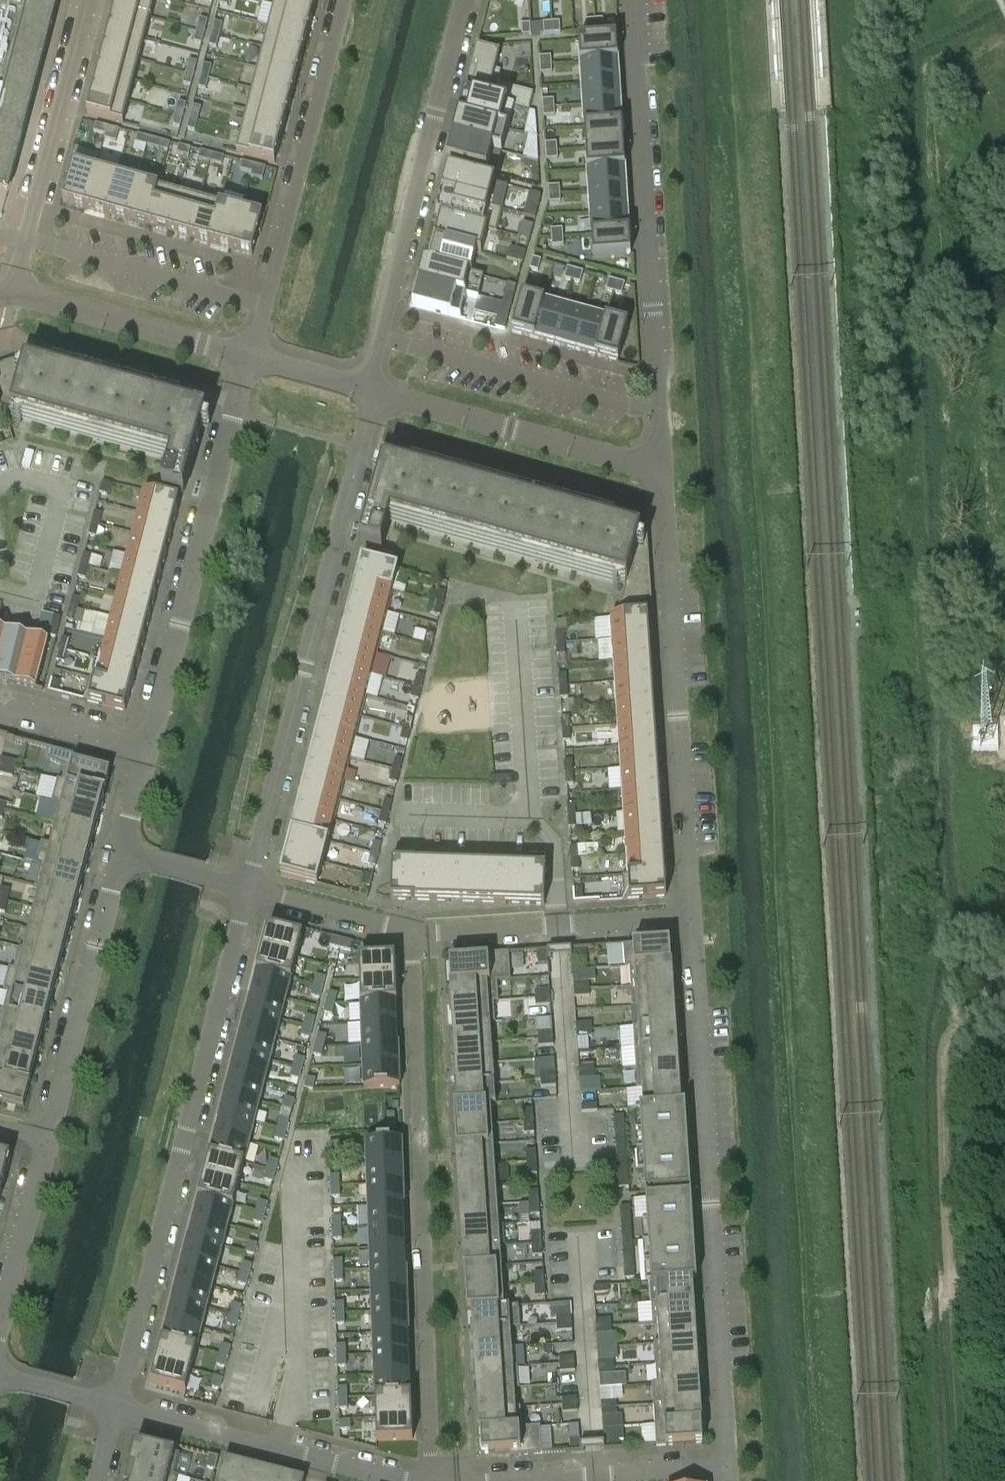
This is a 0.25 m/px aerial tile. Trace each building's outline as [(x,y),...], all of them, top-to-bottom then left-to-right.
[(8,192),(59,0),(0,0),(0,190),(8,192)] [(115,9),(151,19),(155,0),(117,0),(115,9)] [(317,0),(276,0),(274,6),(313,16),(317,0)] [(262,4),(258,23),(269,26),(269,27),(307,37),(313,16),(274,6),(274,7),(262,4)] [(115,9),(109,30),(145,39),(151,19),(115,9)] [(200,19),(197,31),(205,33),(208,21),(200,19)] [(603,20),(595,21),(595,32),(604,32),(603,20)] [(595,21),(586,21),(587,33),(595,32),(595,21)] [(215,22),(212,34),(220,36),(223,25),(215,22)] [(552,23),(543,24),(544,36),(552,35),(552,23)] [(560,23),(552,23),(552,35),(561,35),(560,23)] [(530,25),(521,25),(522,37),(531,37),(530,25)] [(269,27),(264,48),(302,57),(307,37),(269,27)] [(109,30),(104,51),(140,60),(145,39),(109,30)] [(202,44),(205,33),(197,31),(194,42),(202,44)] [(220,36),(212,34),(209,46),(217,48),(220,36)] [(579,41),(580,63),(618,60),(617,38),(579,41)] [(297,78),(302,57),(264,48),(258,69),(297,78)] [(477,48),(465,94),(488,100),(514,107),(528,110),(529,110),(533,94),(497,85),(501,72),(495,71),(500,54),(477,48)] [(134,81),(140,60),(104,51),(99,72),(134,81)] [(540,67),(551,66),(551,57),(539,58),(540,67)] [(582,84),(619,82),(618,60),(580,63),(582,84)] [(186,73),(194,75),(197,63),(189,61),(186,73)] [(212,66),(204,64),(201,76),(209,78),(212,66)] [(551,66),(540,67),(540,75),(552,74),(551,66)] [(253,90),(291,99),(297,78),(258,69),(253,90)] [(134,81),(99,72),(93,93),(129,102),(134,81)] [(194,75),(186,73),(183,84),(191,86),(194,75)] [(209,78),(201,76),(198,88),(206,90),(209,78)] [(583,106),(621,104),(619,82),(582,84),(583,106)] [(253,90),(248,110),(286,120),(291,99),(253,90)] [(88,115),(123,124),(129,102),(93,93),(88,115)] [(488,100),(465,94),(459,118),(508,130),(514,107),(488,100)] [(543,109),(554,109),(554,100),(542,101),(543,109)] [(175,114),(183,116),(186,105),(179,102),(175,114)] [(583,106),(585,128),(622,125),(621,104),(583,106)] [(201,108),(193,106),(190,118),(198,120),(201,108)] [(555,117),(554,109),(543,109),(543,118),(555,117)] [(281,141),(286,120),(248,110),(242,131),(281,141)] [(183,116),(175,114),(172,126),(180,128),(183,116)] [(198,120),(190,118),(187,130),(195,132),(198,120)] [(502,153),(508,130),(459,118),(453,140),(502,153)] [(527,124),(525,135),(537,138),(536,126),(527,124)] [(105,136),(107,128),(96,125),(94,133),(105,136)] [(585,128),(586,150),(624,147),(622,125),(585,128)] [(105,136),(104,140),(116,143),(117,139),(119,131),(107,128),(105,136)] [(281,141),(242,131),(237,153),(275,163),(281,141)] [(147,146),(149,138),(138,135),(136,143),(147,146)] [(149,138),(147,146),(159,149),(161,141),(149,138)] [(453,140),(447,163),(496,176),(502,153),(453,140)] [(546,152),(557,151),(557,143),(545,144),(546,152)] [(189,157),(191,149),(179,146),(177,154),(189,157)] [(624,147),(586,150),(587,171),(625,169),(624,147)] [(528,159),(538,162),(538,151),(530,149),(528,159)] [(210,162),(212,154),(200,151),(198,159),(210,162)] [(557,151),(546,152),(546,161),(558,160),(557,151)] [(222,165),(224,157),(212,154),(210,162),(222,165)] [(252,173),(254,165),(242,162),(240,170),(252,173)] [(63,203),(85,209),(95,171),(70,164),(66,180),(69,181),(63,203)] [(95,171),(85,209),(106,215),(118,170),(96,164),(95,171)] [(254,165),(252,173),(251,177),(263,180),(266,168),(254,165)] [(627,191),(625,169),(587,171),(589,193),(627,191)] [(106,215),(127,221),(139,176),(138,175),(118,170),(106,215)] [(449,172),(443,195),(502,210),(508,187),(449,172)] [(139,176),(127,221),(147,227),(158,190),(159,190),(161,181),(138,175),(139,176)] [(548,187),(549,196),(560,195),(560,186),(548,187)] [(147,227),(168,232),(178,195),(159,190),(158,190),(147,227)] [(589,193),(590,215),(628,212),(627,191),(589,193)] [(220,206),(210,244),(231,249),(241,212),(245,198),(225,192),(223,200),(221,206),(220,206)] [(530,192),(524,216),(536,219),(541,199),(541,195),(530,192)] [(199,201),(189,238),(210,244),(220,206),(221,206),(223,200),(200,194),(198,201),(199,201)] [(199,201),(198,201),(178,195),(168,232),(189,238),(199,201)] [(443,195),(437,218),(441,219),(441,218),(488,230),(488,231),(497,233),(502,210),(443,195)] [(561,203),(560,195),(549,196),(549,204),(561,203)] [(265,218),(241,212),(231,249),(253,255),(259,234),(261,234),(265,218)] [(590,215),(592,237),(629,234),(628,212),(590,215)] [(441,219),(435,241),(477,252),(482,253),(488,231),(488,230),(441,218),(441,219)] [(522,223),(518,238),(529,241),(533,226),(522,223)] [(551,239),(563,238),(563,230),(551,231),(551,239)] [(631,256),(629,234),(592,237),(593,258),(631,256)] [(564,247),(563,238),(551,239),(552,247),(564,247)] [(430,263),(429,263),(471,274),(477,252),(435,241),(430,263)] [(510,248),(507,259),(523,264),(526,253),(510,248)] [(538,272),(541,261),(533,259),(530,270),(538,272)] [(424,261),(418,283),(419,284),(419,283),(468,296),(478,299),(484,277),(471,274),(429,263),(430,263),(424,261)] [(564,280),(572,282),(575,271),(567,269),(564,280)] [(583,273),(575,271),(572,282),(580,284),(583,273)] [(606,291),(614,294),(617,282),(609,280),(606,291)] [(625,284),(617,282),(614,294),(622,296),(625,284)] [(419,284),(413,306),(462,319),(468,296),(419,283),(419,284)] [(505,293),(502,304),(511,307),(514,295),(505,293)] [(512,333),(534,339),(544,302),(522,296),(512,333)] [(478,299),(475,312),(498,317),(495,327),(505,330),(511,307),(502,304),(478,299)] [(534,339),(555,344),(565,308),(544,302),(534,339)] [(586,314),(565,308),(555,344),(576,350),(586,314)] [(597,356),(607,320),(586,314),(576,350),(597,356)] [(607,320),(597,356),(618,362),(628,326),(607,320)] [(0,366),(0,404),(1,406),(0,406),(0,409),(0,410),(172,457),(171,463),(170,462),(162,490),(184,496),(206,414),(15,361),(0,366)] [(626,583),(616,617),(648,615),(648,616),(653,616),(647,536),(384,463),(361,545),(382,550),(390,523),(389,523),(391,518),(626,583)] [(110,484),(102,482),(99,493),(107,495),(110,484)] [(176,522),(178,514),(176,514),(179,501),(143,492),(138,513),(176,522)] [(92,524),(99,526),(102,514),(95,512),(92,524)] [(138,513),(133,534),(170,543),(172,535),(171,535),(173,526),(175,526),(176,522),(138,513)] [(92,524),(88,535),(96,537),(99,526),(92,524)] [(165,564),(167,556),(165,556),(168,546),(170,546),(170,543),(133,534),(127,554),(165,564)] [(81,565),(89,567),(92,556),(84,554),(81,565)] [(160,585),(162,577),(160,577),(163,567),(164,567),(165,564),(127,554),(122,575),(160,585)] [(393,591),(398,570),(362,561),(357,582),(393,591)] [(81,565),(78,577),(86,579),(89,567),(81,565)] [(154,606),(156,598),(155,597),(157,588),(159,588),(160,585),(122,575),(117,596),(154,606)] [(393,591),(357,582),(352,603),(387,612),(393,591)] [(435,603),(443,605),(446,593),(438,591),(435,603)] [(149,627),(151,619),(149,618),(152,609),(154,609),(154,606),(117,596),(111,617),(149,627)] [(70,609),(78,611),(80,599),(73,597),(70,609)] [(387,612),(352,603),(346,624),(382,633),(387,612)] [(435,603),(432,614),(440,616),(443,605),(435,603)] [(70,609),(67,620),(75,622),(78,611),(70,609)] [(651,637),(650,628),(649,628),(648,616),(648,615),(616,617),(611,617),(612,640),(651,637)] [(51,626),(59,628),(61,618),(53,616),(51,626)] [(144,648),(146,639),(144,639),(146,630),(148,630),(149,627),(111,617),(106,638),(144,648)] [(346,624),(341,645),(376,654),(382,633),(346,624)] [(51,626),(48,636),(56,638),(59,628),(51,626)] [(36,689),(49,642),(0,629),(0,680),(36,689)] [(556,643),(564,643),(563,631),(555,631),(556,643)] [(424,645),(432,647),(435,635),(427,633),(424,645)] [(651,637),(612,640),(614,661),(652,659),(652,649),(650,649),(649,640),(651,640),(651,637)] [(59,649),(67,651),(70,640),(62,638),(59,649)] [(138,669),(140,660),(139,660),(141,651),(143,651),(144,648),(106,638),(100,659),(138,669)] [(564,643),(556,643),(557,656),(565,655),(564,643)] [(376,654),(341,645),(335,666),(371,675),(376,654)] [(424,645),(421,656),(429,658),(432,647),(424,645)] [(64,663),(67,651),(59,649),(56,661),(64,663)] [(133,690),(135,682),(133,681),(136,671),(137,672),(138,669),(100,659),(95,680),(133,690)] [(614,661),(615,683),(654,680),(653,671),(652,671),(651,661),(653,661),(652,659),(614,661)] [(335,666),(330,687),(366,696),(377,699),(383,679),(371,676),(371,675),(335,666)] [(559,687),(567,686),(566,674),(558,675),(559,687)] [(414,686),(422,688),(425,677),(417,675),(414,686)] [(133,690),(95,680),(90,679),(84,701),(124,712),(125,712),(125,711),(126,711),(126,710),(130,692),(132,692),(133,690)] [(49,692),(58,695),(61,682),(52,680),(49,692)] [(654,680),(615,683),(616,704),(655,702),(655,692),(653,692),(652,683),(654,683),(654,680)] [(414,686),(411,698),(419,700),(422,688),(414,686)] [(567,686),(559,687),(560,699),(568,698),(567,686)] [(366,696),(330,687),(325,708),(360,717),(366,696)] [(655,702),(616,704),(618,726),(657,723),(656,714),(654,714),(654,705),(655,704),(655,702)] [(360,717),(325,708),(319,729),(355,738),(360,717)] [(403,728),(411,730),(414,718),(406,716),(403,728)] [(562,730),(570,729),(569,717),(561,718),(562,730)] [(657,723),(618,726),(619,748),(658,745),(658,736),(656,736),(655,726),(657,726),(657,723)] [(403,728),(400,740),(408,742),(411,730),(403,728)] [(319,729),(314,750),(350,759),(364,763),(370,742),(355,738),(319,729)] [(570,729),(562,730),(563,742),(571,741),(570,729)] [(658,745),(619,748),(621,769),(660,767),(659,757),(657,757),(657,747),(658,747),(658,745)] [(104,793),(110,771),(88,765),(90,759),(49,749),(46,759),(66,768),(63,781),(62,782),(104,793)] [(350,759),(314,750),(308,771),(344,780),(350,759)] [(0,758),(0,760),(0,766),(14,769),(16,761),(0,758)] [(392,770),(400,772),(403,760),(395,758),(392,770)] [(565,773),(573,772),(572,760),(564,761),(565,773)] [(13,777),(14,769),(0,766),(0,774),(13,777)] [(660,767),(621,769),(622,791),(661,788),(660,779),(659,779),(658,769),(660,769),(660,767)] [(392,770),(389,782),(397,784),(400,772),(392,770)] [(344,780),(308,771),(303,792),(339,801),(344,780)] [(573,772),(565,773),(566,785),(574,784),(573,772)] [(99,814),(104,793),(62,782),(63,781),(58,780),(52,802),(57,803),(99,814)] [(661,788),(622,791),(624,812),(663,810),(662,800),(660,800),(660,791),(661,791),(661,788)] [(339,801),(303,792),(298,813),(333,822),(339,801)] [(41,799),(36,819),(52,823),(51,824),(56,825),(94,834),(99,814),(57,803),(52,802),(41,799)] [(381,812),(389,814),(392,802),(384,800),(381,812)] [(568,816),(576,815),(575,803),(567,804),(568,816)] [(663,810),(624,812),(625,834),(664,831),(663,822),(662,822),(661,812),(663,812),(663,810)] [(389,814),(381,812),(378,823),(386,825),(389,814)] [(333,822),(298,813),(292,834),(328,843),(333,822)] [(576,815),(568,816),(569,828),(577,827),(576,815)] [(88,855),(94,834),(56,825),(51,845),(51,846),(88,855)] [(664,831),(625,834),(627,855),(665,853),(665,843),(663,843),(662,834),(664,834),(664,831)] [(328,843),(292,834),(287,855),(323,864),(328,843)] [(30,841),(25,861),(36,864),(36,865),(41,866),(41,865),(83,876),(88,855),(51,846),(51,845),(42,843),(42,844),(30,841)] [(371,854),(379,856),(382,844),(374,842),(371,854)] [(571,859),(579,858),(578,846),(570,847),(571,859)] [(665,853),(627,855),(628,876),(628,877),(667,874),(666,865),(664,865),(664,855),(665,855),(665,853)] [(371,854),(368,865),(376,867),(379,856),(371,854)] [(287,855),(281,876),(317,886),(323,864),(287,855)] [(393,858),(391,900),(544,905),(546,857),(529,856),(528,868),(415,864),(415,858),(393,858)] [(579,858),(571,859),(572,871),(580,870),(579,858)] [(41,865),(41,866),(35,887),(40,888),(78,897),(83,876),(41,865)] [(365,874),(361,886),(370,888),(373,876),(365,874)] [(624,900),(665,897),(666,897),(666,896),(666,895),(665,876),(667,876),(667,874),(628,877),(628,876),(622,876),(624,900)] [(0,890),(0,900),(8,901),(11,890),(1,887),(0,890)] [(78,897),(40,888),(35,909),(72,918),(78,897)] [(575,903),(583,903),(583,895),(575,895),(575,903)] [(67,939),(72,918),(35,909),(29,929),(67,939)] [(268,927),(262,949),(297,958),(303,936),(268,927)] [(29,929),(24,949),(24,950),(61,960),(67,939),(29,929)] [(332,938),(330,946),(340,949),(342,940),(332,938)] [(353,943),(342,940),(340,949),(351,952),(353,943)] [(630,967),(629,966),(671,964),(670,942),(623,946),(625,968),(630,967)] [(61,960),(24,950),(24,949),(20,948),(14,969),(14,970),(56,981),(61,960)] [(587,948),(572,949),(572,957),(587,956),(587,948)] [(262,949),(257,971),(292,980),(297,958),(262,949)] [(547,950),(537,951),(538,964),(548,964),(547,950)] [(451,984),(497,981),(497,982),(511,981),(509,953),(477,955),(477,960),(449,961),(451,984)] [(360,981),(396,980),(395,957),(359,958),(360,981)] [(673,984),(671,964),(629,966),(630,967),(631,987),(673,984)] [(56,981),(14,970),(14,969),(10,968),(4,991),(9,992),(9,991),(51,1002),(56,981)] [(257,971),(252,991),(287,1000),(292,980),(257,971)] [(325,978),(317,976),(314,986),(323,988),(325,978)] [(360,981),(361,1004),(397,1002),(396,980),(360,981)] [(451,984),(452,1004),(494,1001),(494,1002),(499,1002),(497,982),(497,981),(451,984)] [(589,989),(589,982),(573,983),(574,990),(589,989)] [(637,1008),(637,1007),(674,1004),(673,984),(631,987),(632,1008),(637,1008)] [(323,988),(314,986),(311,996),(320,999),(323,988)] [(574,990),(574,997),(590,997),(589,989),(574,990)] [(550,998),(550,990),(535,992),(535,999),(550,998)] [(51,1002),(9,991),(9,992),(4,1011),(3,1012),(45,1023),(51,1002)] [(252,991),(246,1011),(281,1020),(287,1000),(252,991)] [(329,992),(326,1002),(335,1005),(338,994),(329,992)] [(536,1006),(551,1005),(550,998),(535,999),(536,1006)] [(454,1024),(490,1022),(490,1023),(495,1023),(494,1002),(494,1001),(452,1004),(454,1024)] [(332,1015),(335,1005),(326,1002),(324,1013),(332,1015)] [(361,1004),(362,1024),(398,1023),(397,1002),(361,1004)] [(675,1025),(674,1004),(637,1007),(637,1008),(638,1026),(638,1027),(675,1025)] [(3,1012),(4,1011),(0,1010),(0,1033),(40,1044),(45,1023),(3,1012)] [(246,1011),(241,1032),(276,1041),(281,1020),(246,1011)] [(306,1016),(304,1026),(312,1028),(315,1018),(306,1016)] [(454,1024),(455,1045),(492,1042),(490,1023),(490,1022),(454,1024)] [(362,1024),(362,1045),(398,1044),(398,1023),(362,1024)] [(591,1023),(576,1024),(577,1031),(592,1030),(591,1023)] [(635,1048),(677,1045),(675,1025),(638,1027),(638,1026),(633,1026),(635,1048)] [(312,1028),(304,1026),(301,1036),(310,1039),(312,1028)] [(577,1031),(577,1038),(592,1037),(592,1030),(577,1031)] [(553,1038),(552,1031),(537,1032),(538,1039),(553,1038)] [(241,1032),(236,1052),(271,1061),(276,1041),(241,1032)] [(0,1033),(0,1056),(35,1065),(40,1044),(0,1033)] [(318,1034),(316,1044),(324,1046),(327,1036),(318,1034)] [(538,1047),(553,1046),(553,1038),(538,1039),(538,1047)] [(456,1065),(493,1063),(492,1042),(455,1045),(456,1065)] [(321,1057),(324,1046),(316,1044),(313,1055),(321,1057)] [(362,1045),(363,1067),(399,1065),(398,1044),(362,1045)] [(678,1065),(677,1045),(635,1048),(636,1068),(678,1065)] [(236,1052),(231,1073),(266,1082),(271,1061),(236,1052)] [(0,1056),(0,1078),(29,1085),(35,1065),(0,1056)] [(293,1067),(302,1069),(305,1059),(296,1057),(293,1067)] [(456,1065),(458,1086),(494,1083),(493,1063),(456,1065)] [(594,1071),(594,1064),(579,1065),(579,1072),(594,1071)] [(364,1088),(400,1087),(399,1065),(363,1067),(364,1088)] [(642,1089),(642,1088),(679,1086),(678,1065),(636,1068),(638,1089),(642,1089)] [(302,1069),(293,1067),(291,1078),(299,1080),(302,1069)] [(579,1072),(580,1079),(595,1078),(594,1071),(579,1072)] [(556,1079),(555,1072),(540,1073),(541,1080),(556,1079)] [(231,1073),(225,1093),(260,1102),(266,1082),(231,1073)] [(307,1077),(304,1088),(313,1090),(316,1080),(307,1077)] [(0,1107),(2,1102),(24,1107),(29,1085),(0,1078),(0,1107)] [(541,1080),(541,1087),(556,1086),(556,1079),(541,1080)] [(458,1086),(459,1105),(459,1106),(491,1104),(491,1105),(496,1104),(494,1083),(458,1086)] [(681,1105),(679,1086),(642,1088),(642,1089),(644,1108),(681,1106),(681,1105)] [(604,1101),(630,1101),(629,1089),(604,1089),(604,1101)] [(225,1093),(220,1114),(255,1123),(260,1102),(225,1093)] [(285,1097),(283,1108),(291,1111),(294,1100),(285,1097)] [(492,1124),(491,1105),(491,1104),(459,1106),(459,1105),(454,1105),(455,1127),(492,1124)] [(597,1104),(581,1105),(582,1113),(597,1112),(597,1104)] [(643,1151),(688,1148),(685,1105),(681,1105),(681,1106),(644,1108),(640,1108),(643,1151)] [(534,1121),(533,1109),(523,1110),(524,1122),(534,1121)] [(388,1131),(396,1131),(395,1113),(387,1113),(388,1131)] [(220,1114),(215,1134),(250,1143),(255,1123),(220,1114)] [(624,1116),(614,1116),(615,1128),(625,1128),(624,1116)] [(289,1120),(280,1118),(277,1129),(286,1131),(289,1120)] [(524,1134),(534,1133),(534,1121),(524,1122),(524,1134)] [(455,1127),(457,1147),(494,1144),(492,1124),(455,1127)] [(615,1128),(616,1140),(626,1140),(625,1128),(615,1128)] [(283,1141),(286,1131),(277,1129),(275,1139),(283,1141)] [(215,1134),(210,1155),(245,1164),(250,1143),(215,1134)] [(626,1152),(626,1140),(616,1140),(616,1152),(626,1152)] [(366,1142),(367,1164),(403,1163),(402,1141),(366,1142)] [(338,1144),(329,1145),(330,1154),(338,1153),(338,1144)] [(458,1167),(495,1165),(494,1144),(457,1147),(458,1167)] [(643,1151),(646,1193),(691,1190),(688,1148),(643,1151)] [(537,1162),(536,1150),(526,1151),(527,1163),(537,1162)] [(616,1152),(617,1164),(627,1164),(626,1152),(616,1152)] [(5,1180),(11,1156),(0,1154),(0,1178),(5,1180)] [(210,1155),(204,1176),(239,1185),(245,1164),(210,1155)] [(278,1161),(270,1159),(267,1170),(276,1172),(278,1161)] [(527,1175),(537,1174),(537,1162),(527,1163),(527,1175)] [(367,1164),(367,1185),(404,1184),(403,1163),(367,1164)] [(628,1176),(627,1164),(617,1164),(618,1176),(628,1176)] [(458,1167),(459,1188),(496,1185),(495,1165),(458,1167)] [(273,1182),(276,1172),(267,1170),(264,1180),(273,1182)] [(330,1176),(331,1187),(340,1186),(339,1175),(330,1176)] [(204,1176),(199,1197),(234,1206),(239,1185),(204,1176)] [(618,1176),(619,1188),(629,1188),(628,1176),(618,1176)] [(367,1185),(368,1206),(404,1205),(404,1184),(367,1185)] [(461,1208),(498,1206),(496,1185),(459,1188),(461,1208)] [(340,1186),(331,1187),(331,1197),(340,1197),(340,1186)] [(539,1203),(538,1191),(528,1191),(529,1203),(539,1203)] [(694,1238),(693,1217),(691,1196),(646,1199),(649,1241),(694,1238)] [(199,1197),(194,1217),(229,1226),(234,1206),(199,1197)] [(268,1203),(259,1201),(256,1211),(265,1214),(268,1203)] [(529,1203),(530,1215),(540,1215),(539,1203),(529,1203)] [(368,1206),(369,1228),(405,1226),(404,1205),(368,1206)] [(461,1208),(462,1228),(499,1226),(498,1206),(461,1208)] [(631,1218),(630,1206),(620,1207),(621,1219),(631,1218)] [(265,1214),(256,1211),(253,1222),(262,1224),(265,1214)] [(194,1217),(188,1238),(223,1247),(229,1226),(194,1217)] [(332,1229),(341,1229),(341,1218),(332,1218),(332,1229)] [(632,1230),(631,1218),(621,1219),(621,1231),(632,1230)] [(499,1226),(462,1228),(463,1249),(500,1246),(516,1245),(515,1225),(499,1227),(499,1226)] [(369,1228),(370,1249),(406,1247),(405,1226),(369,1228)] [(333,1240),(342,1239),(341,1229),(332,1229),(333,1240)] [(632,1242),(632,1230),(621,1231),(622,1243),(632,1242)] [(542,1244),(541,1232),(531,1232),(532,1244),(542,1244)] [(223,1247),(188,1238),(183,1258),(218,1267),(223,1247)] [(694,1238),(649,1241),(652,1283),(692,1280),(692,1281),(697,1281),(694,1238)] [(248,1242),(245,1253),(254,1255),(257,1244),(248,1242)] [(633,1254),(632,1242),(622,1243),(623,1255),(633,1254)] [(532,1244),(533,1256),(543,1256),(542,1244),(532,1244)] [(463,1249),(465,1269),(502,1267),(500,1246),(463,1249)] [(370,1249),(370,1270),(407,1269),(406,1247),(370,1249)] [(623,1255),(624,1267),(634,1266),(633,1254),(623,1255)] [(178,1279),(213,1288),(218,1267),(183,1258),(178,1279)] [(334,1271),(343,1271),(342,1260),(333,1260),(334,1271)] [(243,1263),(240,1273),(249,1275),(252,1265),(243,1263)] [(624,1267),(625,1279),(635,1278),(634,1266),(624,1267)] [(466,1289),(503,1287),(502,1267),(465,1269),(466,1289)] [(370,1270),(371,1291),(407,1290),(407,1269),(370,1270)] [(334,1282),(343,1282),(343,1271),(334,1271),(334,1282)] [(545,1284),(544,1272),(534,1273),(535,1285),(545,1284)] [(246,1286),(249,1275),(240,1273),(238,1284),(246,1286)] [(172,1300),(207,1309),(213,1288),(178,1279),(172,1300)] [(652,1283),(650,1283),(652,1303),(693,1301),(692,1281),(692,1280),(652,1283)] [(535,1285),(535,1297),(545,1296),(545,1284),(535,1285)] [(609,1286),(593,1287),(594,1294),(609,1293),(609,1286)] [(466,1289),(467,1311),(472,1311),(472,1309),(504,1307),(504,1306),(503,1287),(466,1289)] [(371,1291),(372,1312),(408,1311),(407,1290),(371,1291)] [(167,1320),(202,1329),(207,1309),(172,1300),(167,1320)] [(652,1304),(639,1305),(640,1324),(653,1323),(653,1324),(658,1324),(657,1323),(695,1321),(693,1301),(652,1303),(652,1304)] [(335,1303),(335,1314),(344,1313),(344,1303),(335,1303)] [(230,1314),(238,1316),(241,1306),(232,1304),(230,1314)] [(474,1330),(510,1327),(510,1328),(520,1327),(519,1306),(504,1306),(504,1307),(472,1309),(472,1311),(474,1330)] [(372,1312),(373,1334),(409,1332),(408,1311),(372,1312)] [(336,1325),(345,1324),(344,1313),(335,1314),(336,1325)] [(230,1314),(227,1325),(236,1327),(238,1316),(230,1314)] [(557,1324),(572,1323),(571,1316),(556,1317),(557,1324)] [(596,1327),(611,1326),(611,1319),(596,1320),(596,1327)] [(162,1340),(197,1349),(202,1329),(167,1320),(162,1340)] [(696,1341),(695,1321),(657,1323),(658,1324),(659,1343),(659,1344),(696,1341)] [(557,1332),(572,1331),(572,1323),(557,1324),(557,1332)] [(596,1327),(597,1335),(612,1334),(611,1326),(596,1327)] [(474,1330),(475,1350),(512,1348),(510,1328),(510,1327),(474,1330)] [(373,1334),(374,1355),(410,1353),(409,1332),(373,1334)] [(156,1362),(192,1371),(197,1349),(162,1340),(156,1362)] [(656,1364),(697,1362),(696,1341),(659,1344),(659,1343),(654,1343),(656,1364)] [(219,1355),(228,1357),(231,1347),(222,1345),(219,1355)] [(337,1356),(346,1356),(345,1345),(336,1345),(337,1356)] [(476,1370),(513,1368),(513,1367),(512,1348),(475,1350),(476,1370)] [(374,1355),(374,1376),(411,1375),(410,1353),(374,1355)] [(217,1365),(225,1368),(228,1357),(219,1355),(217,1365)] [(337,1367),(346,1367),(346,1356),(337,1356),(337,1367)] [(559,1365),(575,1364),(574,1357),(559,1358),(559,1365)] [(599,1368),(614,1367),(614,1360),(598,1361),(599,1368)] [(192,1371),(156,1362),(151,1383),(186,1392),(192,1371)] [(657,1384),(657,1385),(699,1382),(697,1362),(656,1364),(657,1384)] [(560,1372),(575,1371),(575,1364),(559,1365),(560,1372)] [(476,1370),(478,1391),(514,1388),(515,1389),(519,1389),(518,1367),(513,1367),(513,1368),(476,1370)] [(599,1368),(599,1375),(614,1374),(614,1367),(599,1368)] [(374,1376),(375,1397),(411,1396),(411,1375),(374,1376)] [(214,1377),(211,1387),(220,1390),(222,1379),(214,1377)] [(700,1402),(699,1382),(657,1385),(657,1384),(652,1384),(654,1405),(700,1402)] [(338,1399),(347,1398),(347,1387),(338,1388),(338,1399)] [(516,1409),(516,1408),(515,1389),(514,1388),(478,1391),(479,1411),(516,1409)] [(411,1396),(375,1397),(376,1418),(412,1417),(411,1396)] [(562,1406),(577,1405),(577,1397),(562,1398),(562,1406)] [(339,1409),(348,1409),(347,1398),(338,1399),(339,1409)] [(602,1409),(617,1408),(616,1401),(601,1402),(602,1409)] [(655,1426),(701,1422),(700,1402),(654,1405),(655,1426)] [(563,1413),(578,1412),(577,1405),(562,1406),(563,1413)] [(522,1429),(522,1428),(521,1408),(516,1408),(516,1409),(479,1411),(480,1432),(522,1429)] [(602,1409),(602,1416),(617,1415),(617,1408),(602,1409)] [(376,1418),(377,1441),(413,1440),(412,1417),(376,1418)] [(348,1421),(339,1421),(339,1430),(348,1430),(348,1421)] [(656,1447),(703,1444),(701,1422),(655,1426),(656,1447)] [(522,1428),(522,1429),(480,1432),(482,1454),(509,1452),(510,1457),(542,1454),(540,1427),(522,1428)] [(604,1442),(605,1450),(620,1449),(620,1442),(624,1441),(623,1428),(603,1429),(604,1442)] [(580,1452),(579,1439),(569,1439),(570,1453),(580,1452)] [(174,1476),(175,1475),(180,1454),(175,1453),(177,1446),(164,1443),(163,1449),(136,1442),(130,1464),(174,1476)] [(209,1456),(206,1467),(214,1469),(217,1458),(209,1456)] [(244,1464),(224,1459),(218,1480),(240,1480),(244,1464)] [(175,1475),(174,1476),(130,1464),(126,1480),(178,1480),(179,1476),(175,1475)] [(265,1469),(244,1464),(240,1480),(262,1480),(265,1469)] [(265,1469),(262,1480),(283,1480),(285,1474),(265,1469)]
